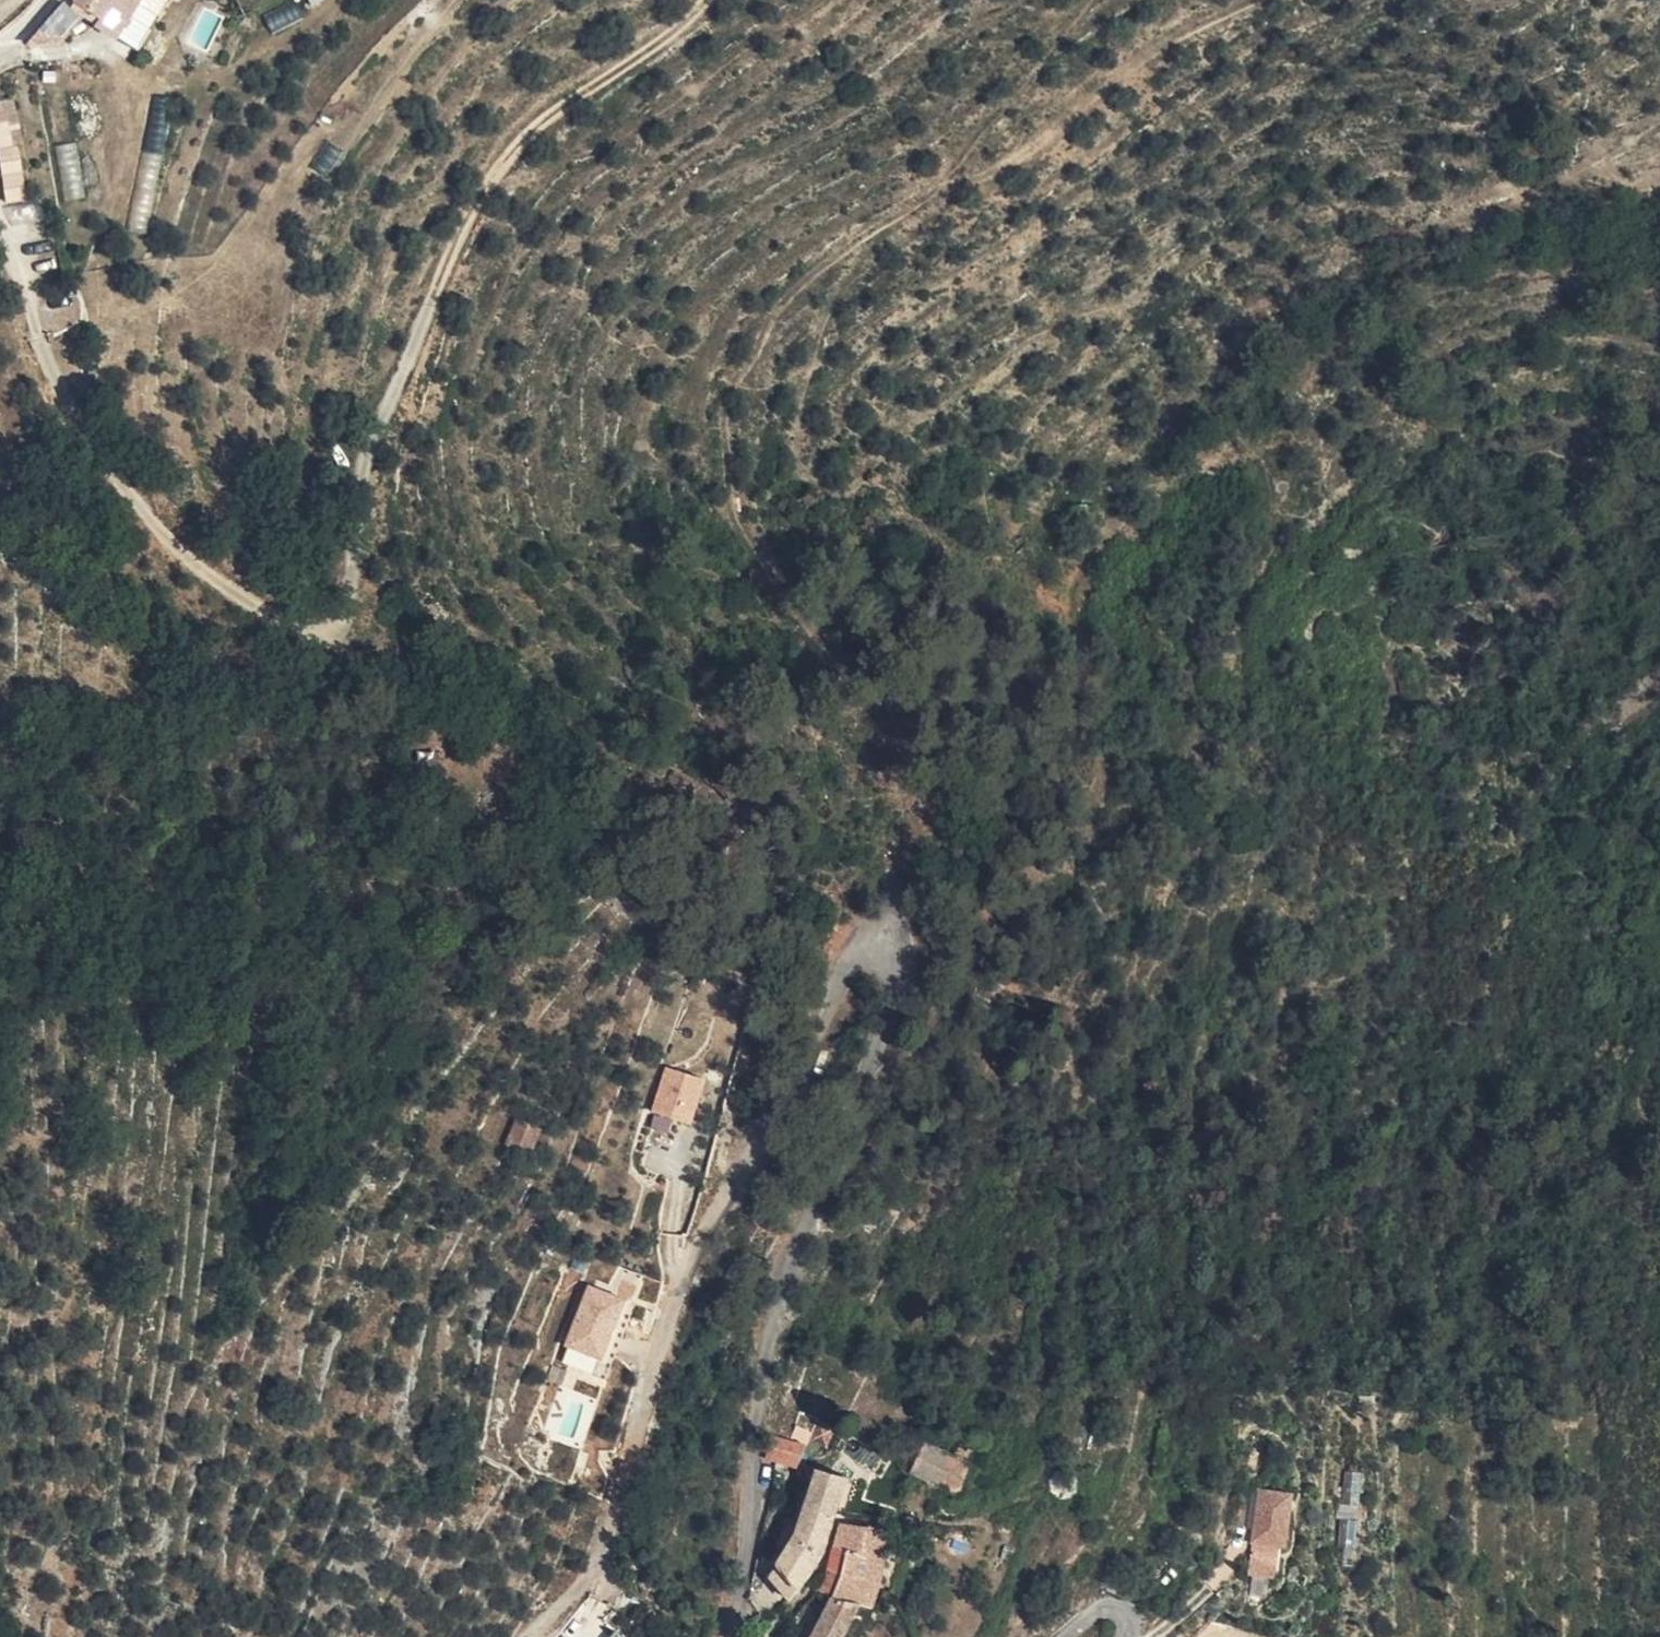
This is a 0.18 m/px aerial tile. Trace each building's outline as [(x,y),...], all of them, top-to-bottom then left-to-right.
[(73,3),(103,21),(107,17),(125,25),(141,0),(75,0),(73,3)] [(103,21),(140,42),(153,20),(142,14),(150,0),(141,0),(125,25),(107,17),(103,21)] [(263,13),(270,30),(302,19),(296,2),(263,13)] [(29,198),(12,99),(0,101),(0,187),(3,203),(29,198)] [(328,177),(343,155),(327,145),(313,167),(328,177)] [(650,1115),(693,1125),(704,1076),(661,1067),(650,1115)] [(513,1120),(507,1142),(532,1149),(539,1128),(513,1120)] [(629,1301),(638,1282),(622,1274),(612,1293),(629,1301)] [(585,1284),(563,1346),(605,1360),(626,1299),(585,1284)] [(771,1442),(790,1449),(798,1426),(778,1420),(771,1442)] [(916,1422),(905,1452),(936,1468),(962,1479),(976,1454),(916,1422)] [(790,1449),(804,1454),(812,1431),(798,1426),(790,1449)] [(852,1462),(822,1456),(809,1494),(841,1500),(852,1462)] [(1289,1472),(1257,1467),(1245,1552),(1270,1555),(1274,1523),(1282,1524),(1289,1472)] [(1362,1503),(1362,1471),(1343,1471),(1343,1503),(1362,1503)] [(841,1500),(809,1494),(806,1504),(800,1520),(830,1535),(841,1500)] [(848,1536),(890,1542),(896,1516),(845,1507),(839,1534),(848,1536)] [(829,1537),(830,1535),(800,1520),(779,1552),(803,1573),(829,1537)] [(872,1610),(876,1597),(890,1542),(848,1536),(834,1585),(827,1597),(856,1605),(872,1610)] [(795,1584),(803,1573),(779,1552),(773,1560),(795,1584)] [(797,1621),(790,1636),(792,1636),(839,1636),(856,1605),(827,1597),(813,1620),(809,1618),(806,1624),(797,1621)] [(611,1626),(601,1636),(623,1636),(611,1626)]
